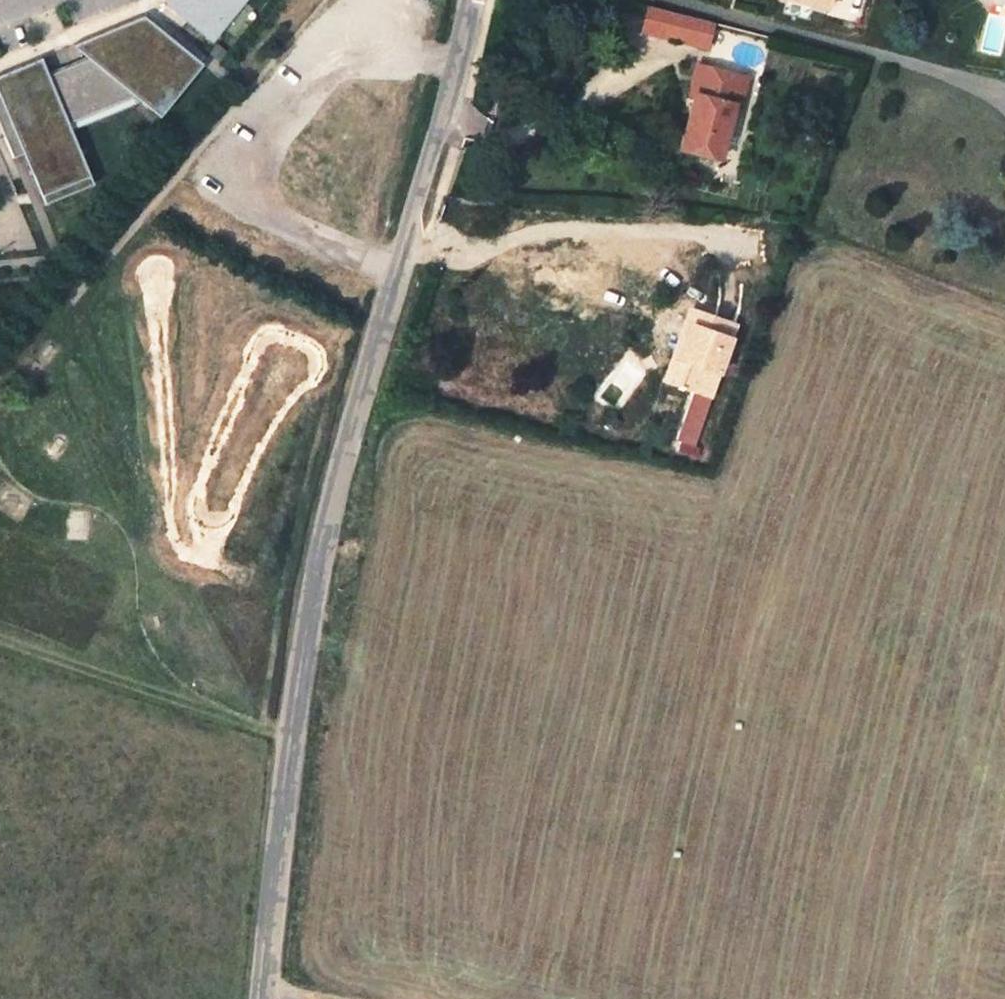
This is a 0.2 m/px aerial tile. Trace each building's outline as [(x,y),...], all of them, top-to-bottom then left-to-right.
[(750,0),(810,15),(814,0),(750,0)] [(0,75),(0,133),(11,159),(21,155),(42,205),(92,184),(70,131),(67,124),(132,96),(139,102),(150,111),(194,58),(142,16),(70,46),(87,59),(47,76),(40,58),(16,68),(0,75)] [(665,26),(636,18),(630,43),(659,50),(665,26)] [(690,58),(696,34),(665,26),(659,50),(690,58)] [(701,35),(696,34),(690,58),(695,59),(701,35)] [(194,58),(150,111),(157,117),(201,63),(194,58)] [(735,90),(684,76),(676,104),(682,106),(668,159),(707,170),(721,117),(728,119),(735,90)] [(132,96),(67,124),(70,131),(139,102),(132,96)] [(718,349),(675,338),(667,364),(678,368),(673,386),(684,389),(668,439),(671,441),(667,454),(684,459),(718,349)]
